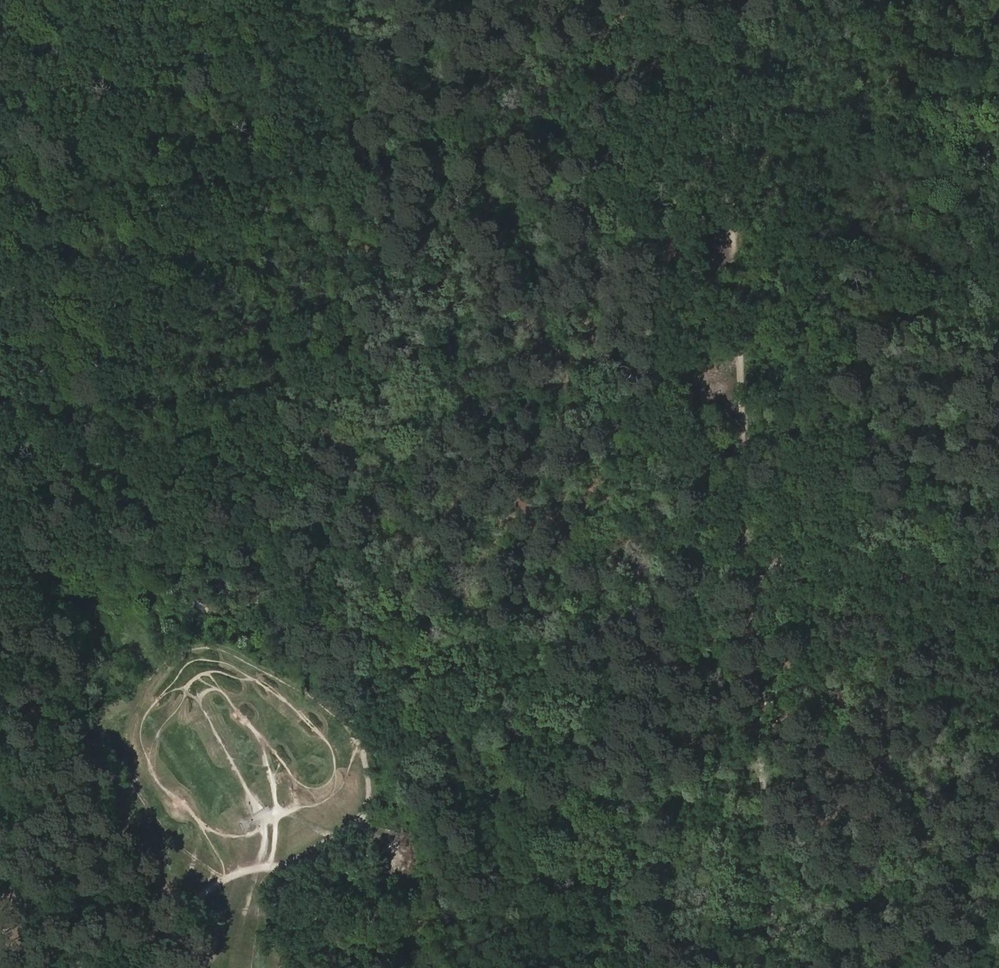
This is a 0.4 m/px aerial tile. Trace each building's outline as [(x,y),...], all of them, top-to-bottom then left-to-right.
[(714,306),(706,300),(700,308),(709,314),(714,306)]
